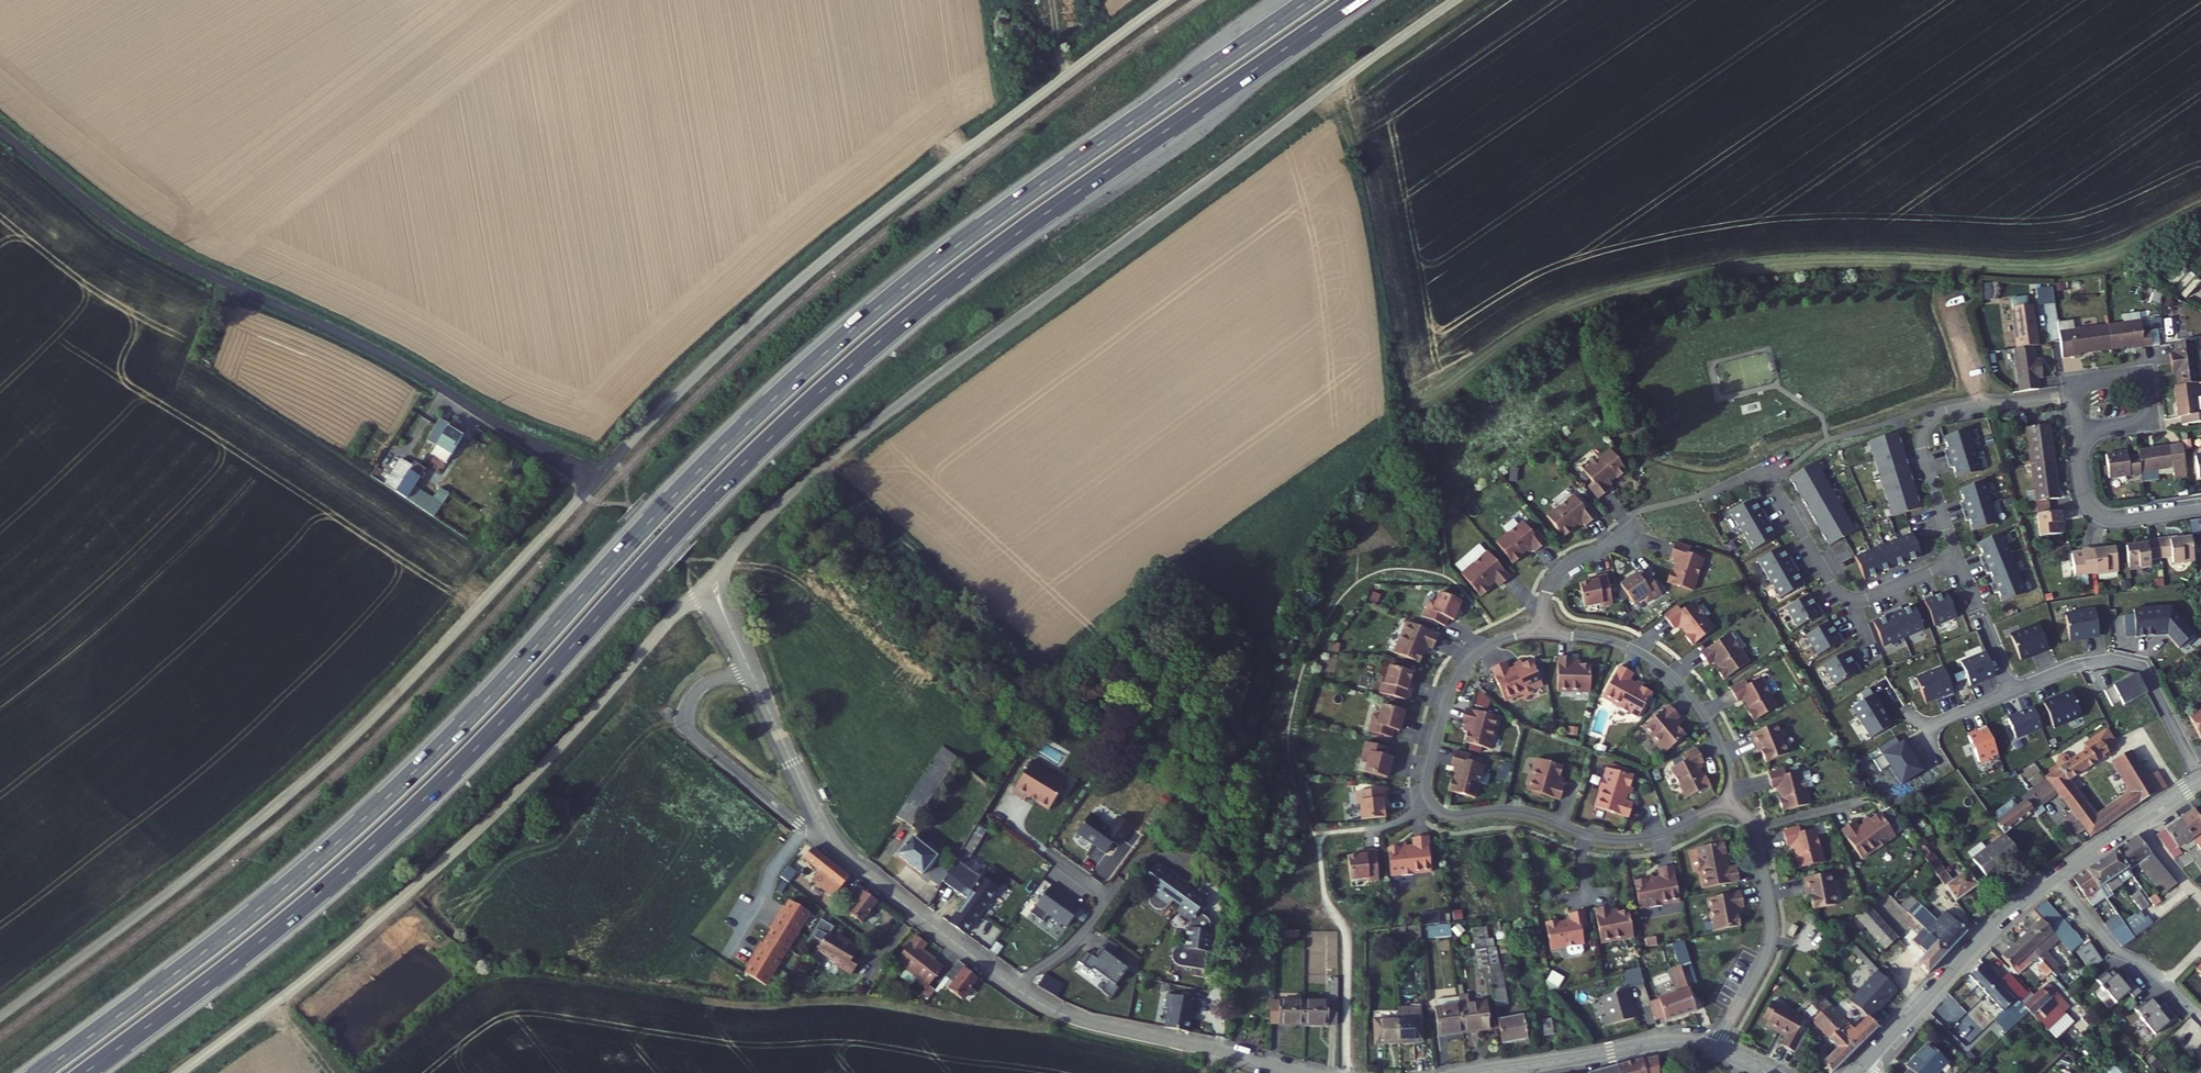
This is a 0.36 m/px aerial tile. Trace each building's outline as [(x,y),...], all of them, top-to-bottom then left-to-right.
[(2055,303),(2052,288),(2036,290),(2038,306),(2055,303)] [(2011,298),(2011,308),(2027,308),(2028,299),(2011,298)] [(2161,338),(2159,319),(2151,319),(2150,303),(2132,305),(2133,313),(2108,316),(2111,340),(2141,337),(2141,339),(2161,338)] [(2038,336),(2036,311),(2012,314),(2015,339),(2033,337),(2038,336)] [(2111,340),(2108,316),(2058,321),(2061,348),(2080,346),(2080,344),(2111,340)] [(2174,337),(2200,334),(2200,326),(2173,328),(2174,337)] [(2200,334),(2174,337),(2175,347),(2169,347),(2171,359),(2176,359),(2177,367),(2179,379),(2200,377),(2200,335),(2200,334)] [(2035,349),(2033,337),(2015,339),(2013,339),(2019,382),(2038,380),(2037,368),(2042,368),(2041,356),(2036,357),(2035,349)] [(2200,377),(2179,379),(2173,380),(2177,411),(2180,411),(2181,419),(2200,417),(2200,377)] [(452,420),(457,412),(447,406),(431,432),(437,437),(448,418),(452,420)] [(2050,453),(2046,415),(2020,418),(2025,456),(2050,453)] [(467,429),(452,420),(448,418),(437,437),(431,447),(448,457),(467,429)] [(1939,458),(1967,448),(1960,427),(1935,436),(1939,449),(1936,450),(1939,458)] [(1895,446),(1890,431),(1862,440),(1865,450),(1863,450),(1870,470),(1872,469),(1877,486),(1875,487),(1882,506),(1884,506),(1887,515),(1914,507),(1909,492),(1906,493),(1904,484),(1906,483),(1897,455),(1895,456),(1892,447),(1895,446)] [(2173,464),(2169,440),(2137,443),(2138,449),(2140,467),(2173,464)] [(2193,443),(2196,473),(2200,473),(2200,442),(2193,443)] [(2140,467),(2138,449),(2127,450),(2126,446),(2106,448),(2108,473),(2140,469),(2140,467)] [(1975,469),(1967,448),(1939,458),(1942,466),(1945,465),(1949,478),(1975,469)] [(1610,449),(1583,470),(1593,482),(1588,486),(1599,499),(1610,490),(1605,484),(1615,476),(1618,479),(1628,471),(1610,449)] [(2055,490),(2050,453),(2025,456),(2018,457),(2020,469),(2027,469),(2030,493),(2055,490)] [(395,492),(411,465),(399,457),(382,483),(384,485),(395,492)] [(521,482),(533,466),(522,458),(510,474),(521,482)] [(431,493),(415,483),(425,468),(414,461),(411,465),(395,492),(431,516),(452,485),(441,478),(431,493)] [(1805,463),(1781,478),(1789,492),(1791,490),(1796,498),(1794,499),(1809,525),(1811,523),(1816,531),(1813,533),(1821,546),(1846,532),(1840,523),(1842,522),(1832,504),(1830,505),(1821,490),(1823,488),(1812,471),(1811,472),(1805,463)] [(1955,510),(1984,501),(1977,480),(1952,488),(1956,500),(1953,501),(1955,510)] [(1574,495),(1547,516),(1564,538),(1573,531),(1571,528),(1581,520),(1586,527),(1598,518),(1588,504),(1584,507),(1574,495)] [(1721,515),(1732,534),(1758,518),(1754,511),(1751,513),(1744,501),(1721,515)] [(1991,522),(1984,501),(1955,510),(1958,518),(1961,517),(1965,530),(1991,522)] [(2056,527),(2054,515),(2058,516),(2056,504),(2028,507),(2031,530),(2056,527)] [(1758,518),(1732,534),(1744,553),(1766,539),(1760,528),(1763,526),(1758,518)] [(2192,535),(2200,535),(2200,521),(2191,521),(2192,535)] [(1496,543),(1513,565),(1523,558),(1520,554),(1531,547),(1536,553),(1547,544),(1537,530),(1532,534),(1524,523),(1496,543)] [(2192,556),(2189,531),(2181,532),(2180,528),(2155,532),(2158,555),(2169,553),(2170,559),(2192,556)] [(1904,532),(1848,557),(1858,580),(1914,556),(1904,532)] [(1976,564),(2004,552),(1995,532),(1971,542),(1976,554),(1973,556),(1976,564)] [(2158,555),(2155,532),(2130,535),(2130,539),(2121,540),(2124,564),(2149,561),(2148,556),(2158,555)] [(2112,564),(2110,541),(2102,542),(2102,539),(2087,540),(2090,566),(2112,564)] [(2090,566),(2087,540),(2073,542),(2073,546),(2064,547),(2068,569),(2090,566)] [(1695,550),(1679,544),(1675,558),(1682,560),(1678,572),(1674,571),(1670,583),(1698,592),(1708,560),(1693,555),(1695,550)] [(1749,562),(1760,581),(1786,565),(1782,558),(1779,560),(1772,548),(1749,562)] [(1489,551),(1463,574),(1483,597),(1492,589),(1490,587),(1496,581),(1501,587),(1512,578),(1489,551)] [(2012,571),(2004,552),(1976,564),(1979,571),(1983,570),(1987,581),(2012,571)] [(1786,565),(1760,581),(1772,600),(1795,586),(1788,575),(1791,573),(1786,565)] [(2020,591),(2012,571),(1987,581),(1984,582),(1987,591),(1991,589),(1996,601),(2020,591)] [(1638,573),(1620,585),(1633,604),(1642,598),(1646,603),(1661,593),(1648,573),(1641,578),(1638,573)] [(1607,575),(1595,577),(1596,581),(1579,585),(1584,607),(1602,603),(1603,607),(1614,604),(1607,575)] [(1916,597),(1928,625),(1950,616),(1939,591),(1926,596),(1925,593),(1916,597)] [(1428,600),(1420,617),(1441,626),(1445,618),(1451,620),(1459,601),(1437,592),(1433,602),(1428,600)] [(1777,609),(1789,629),(1815,613),(1810,605),(1807,607),(1800,596),(1777,609)] [(2165,599),(2127,600),(2128,628),(2160,627),(2170,641),(2187,629),(2165,599)] [(1678,607),(1664,617),(1673,629),(1680,625),(1687,635),(1683,637),(1690,648),(1714,631),(1695,603),(1682,612),(1678,607)] [(1886,610),(1898,638),(1918,629),(1908,605),(1895,610),(1894,607),(1886,610)] [(2068,635),(2068,636),(2080,633),(2073,609),(2044,618),(2051,642),(2063,639),(2063,636),(2068,635)] [(1877,646),(1898,638),(1886,610),(1878,613),(1879,617),(1867,622),(1877,646)] [(1404,622),(1392,652),(1417,662),(1423,646),(1431,649),(1436,635),(1404,622)] [(1797,637),(1809,657),(1836,641),(1831,633),(1828,635),(1821,623),(1797,637)] [(2028,650),(2029,651),(2040,646),(2030,624),(2003,636),(2013,659),(2024,654),(2023,652),(2028,650)] [(1729,635),(1700,654),(1705,661),(1711,657),(1719,669),(1716,671),(1723,681),(1748,663),(1729,635)] [(1972,682),(1971,680),(1988,673),(1978,652),(1962,658),(1963,660),(1954,663),(1963,685),(1972,682)] [(1849,663),(1846,665),(1839,653),(1816,667),(1828,688),(1854,672),(1849,663)] [(1574,658),(1558,657),(1556,691),(1590,693),(1592,666),(1574,665),(1574,658)] [(1506,663),(1493,669),(1507,702),(1543,686),(1532,661),(1509,671),(1506,663)] [(1412,673),(1391,667),(1386,684),(1382,683),(1380,693),(1409,701),(1413,690),(1408,688),(1412,673)] [(1634,675),(1620,667),(1603,698),(1638,718),(1651,694),(1630,682),(1634,675)] [(1954,693),(1943,667),(1914,678),(1925,704),(1954,693)] [(2130,670),(2100,686),(2108,702),(2116,697),(2119,701),(2140,690),(2130,670)] [(1743,681),(1729,690),(1737,702),(1744,698),(1751,710),(1747,713),(1753,723),(1777,708),(1760,679),(1747,687),(1743,681)] [(2049,699),(2048,697),(2037,702),(2047,725),(2075,713),(2065,689),(2053,694),(2054,697),(2049,699)] [(1847,709),(1867,739),(1887,726),(1877,711),(1879,709),(1870,695),(1847,709)] [(1382,705),(1379,716),(1374,714),(1369,731),(1393,737),(1395,730),(1400,731),(1406,711),(1382,705)] [(1671,705),(1645,728),(1666,752),(1685,735),(1674,722),(1680,716),(1671,705)] [(2035,726),(2027,706),(2004,716),(2013,736),(2035,726)] [(1500,719),(1466,709),(1462,723),(1470,726),(1465,743),(1491,751),(1500,719)] [(2191,718),(2200,738),(2200,712),(2191,718)] [(1968,727),(1969,729),(1961,733),(1972,759),(1982,755),(1983,759),(1992,755),(1978,722),(1968,727)] [(1776,725),(1750,736),(1756,750),(1760,748),(1766,762),(1788,753),(1776,725)] [(2085,814),(2058,777),(2098,751),(2086,734),(2072,742),(2075,747),(2038,771),(2047,783),(2054,793),(2083,832),(2102,820),(2093,808),(2085,814)] [(1897,748),(1892,741),(1877,750),(1881,757),(1872,763),(1880,775),(1888,769),(1899,788),(1922,775),(1913,758),(1902,743),(1897,748)] [(1389,749),(1366,743),(1362,759),(1369,761),(1365,773),(1387,779),(1393,758),(1387,757),(1389,749)] [(2111,814),(2158,783),(2147,767),(2138,772),(2130,761),(2137,756),(2128,744),(2103,762),(2122,788),(2102,802),(2111,814)] [(913,827),(957,759),(943,747),(897,817),(913,827)] [(1683,756),(1685,761),(1671,767),(1684,798),(1710,787),(1705,776),(1702,778),(1697,767),(1705,764),(1698,749),(1683,756)] [(1471,756),(1456,751),(1452,766),(1460,768),(1456,781),(1452,780),(1449,791),(1475,798),(1484,766),(1470,762),(1471,756)] [(1563,768),(1536,759),(1525,790),(1560,803),(1565,787),(1558,784),(1563,768)] [(1034,760),(1013,794),(1025,802),(1029,799),(1048,813),(1067,784),(1043,770),(1045,767),(1034,760)] [(1635,777),(1607,769),(1595,807),(1628,818),(1633,803),(1627,802),(1635,777)] [(1784,770),(1767,774),(1771,789),(1779,787),(1782,798),(1778,799),(1781,812),(1808,805),(1804,790),(1812,788),(1808,770),(1785,776),(1784,770)] [(1998,837),(2054,793),(2047,783),(1990,826),(1993,831),(1998,837)] [(1389,790),(1359,794),(1363,821),(1385,818),(1384,810),(1391,809),(1389,790)] [(2102,820),(2111,814),(2102,802),(2093,808),(2102,820)] [(2192,809),(2178,818),(2195,842),(2200,837),(2200,821),(2192,809)] [(1109,829),(1091,815),(1076,835),(1105,857),(1114,844),(1120,848),(1133,829),(1117,817),(1109,829)] [(1840,830),(1863,861),(1896,835),(1881,815),(1860,830),(1853,821),(1840,830)] [(2195,842),(2178,818),(2155,833),(2173,857),(2195,842)] [(966,866),(987,831),(978,825),(956,860),(966,866)] [(1801,827),(1784,831),(1787,846),(1796,844),(1799,856),(1795,857),(1797,869),(1825,862),(1817,830),(1802,833),(1801,827)] [(1978,880),(2011,855),(1998,837),(1993,831),(1960,856),(1978,880)] [(2176,887),(2134,834),(2109,853),(2124,872),(2134,865),(2162,898),(2176,887)] [(1413,848),(1389,849),(1390,876),(1431,875),(1430,838),(1412,839),(1413,848)] [(937,860),(911,839),(896,859),(923,879),(937,860)] [(1725,843),(1697,848),(1704,888),(1743,881),(1740,866),(1729,868),(1725,843)] [(1365,857),(1348,858),(1350,876),(1367,875),(1368,882),(1379,882),(1377,849),(1365,850),(1365,857)] [(833,898),(849,878),(812,850),(803,862),(819,874),(813,882),(833,898)] [(2192,858),(2200,870),(2200,851),(2192,858)] [(1948,901),(1969,886),(1958,869),(1942,880),(1923,852),(1916,856),(1948,901)] [(2124,872),(2109,853),(2098,862),(2118,887),(2129,878),(2124,872)] [(949,870),(942,883),(961,896),(960,898),(966,902),(983,878),(966,866),(956,860),(949,870)] [(2118,887),(2098,862),(2081,875),(2096,892),(2102,900),(2118,887)] [(942,883),(949,870),(941,864),(930,881),(939,888),(942,883)] [(1193,891),(1188,888),(1190,885),(1168,869),(1167,870),(1158,864),(1143,885),(1155,892),(1151,896),(1151,899),(1150,904),(1152,908),(1156,911),(1161,911),(1165,910),(1169,907),(1172,903),(1180,910),(1193,891)] [(787,883),(796,871),(789,866),(779,877),(787,883)] [(1635,882),(1639,909),(1680,903),(1675,866),(1659,869),(1661,878),(1635,882)] [(1830,873),(1802,879),(1805,894),(1812,893),(1815,909),(1836,905),(1830,873)] [(2096,892),(2081,875),(2071,882),(2085,900),(2096,892)] [(966,902),(951,922),(967,934),(1000,890),(983,878),(966,902)] [(846,914),(862,926),(881,903),(858,885),(844,903),(851,908),(846,914)] [(1065,894),(1052,885),(1041,901),(1032,914),(1044,923),(1048,916),(1067,929),(1082,909),(1064,896),(1065,894)] [(1207,902),(1193,891),(1180,910),(1177,915),(1190,924),(1189,929),(1186,929),(1185,948),(1182,947),(1177,949),(1173,953),(1171,959),(1173,964),(1177,968),(1209,974),(1214,933),(1211,932),(1211,928),(1210,923),(1206,919),(1199,914),(1207,902)] [(1707,897),(1714,933),(1739,928),(1735,910),(1745,908),(1743,891),(1707,897)] [(2150,909),(2141,897),(2133,904),(2142,915),(2143,914),(2150,909)] [(1941,952),(1958,931),(1943,917),(1937,924),(1933,921),(1930,924),(1919,911),(1918,912),(1906,898),(1896,908),(1909,922),(1922,935),(1941,952)] [(2160,905),(2153,898),(2148,901),(2155,909),(2160,905)] [(811,915),(789,901),(784,908),(782,907),(775,918),(799,934),(811,915)] [(1524,901),(1505,907),(1510,920),(1528,914),(1524,901)] [(2031,912),(2039,921),(2059,944),(2071,958),(2081,947),(2044,903),(2031,912)] [(1889,935),(1861,904),(1848,915),(1859,927),(1876,946),(1889,935)] [(1610,907),(1596,909),(1601,945),(1635,940),(1631,913),(1611,916),(1610,907)] [(1571,922),(1559,925),(1557,918),(1545,921),(1552,950),(1584,943),(1581,928),(1588,927),(1585,912),(1569,915),(1571,922)] [(2138,941),(2156,926),(2150,918),(2148,920),(2143,914),(2142,915),(2126,928),(2138,941)] [(1859,927),(1848,915),(1845,919),(1856,930),(1859,927)] [(2110,937),(2124,925),(2116,916),(2102,927),(2110,937)] [(799,934),(775,918),(768,930),(770,931),(766,938),(788,953),(799,934)] [(1849,936),(1856,930),(1845,919),(1838,924),(1849,936)] [(822,920),(806,946),(818,953),(851,976),(860,960),(855,957),(858,952),(855,950),(857,946),(837,934),(835,937),(830,934),(834,928),(822,920)] [(2049,953),(2059,944),(2039,921),(2020,942),(2032,954),(2044,966),(2053,976),(2055,974),(2060,969),(2062,967),(2049,953)] [(1452,936),(1451,922),(1423,925),(1425,938),(1452,936)] [(1421,941),(1419,925),(1403,926),(1390,928),(1391,945),(1421,941)] [(2138,941),(2126,928),(2124,925),(2110,937),(2122,951),(2138,941)] [(1299,940),(1299,932),(1281,932),(1282,940),(1299,940)] [(1918,978),(1941,952),(1922,935),(1915,941),(1908,934),(1897,944),(1909,957),(1902,963),(1918,978)] [(915,936),(897,962),(918,981),(917,983),(926,990),(944,968),(923,952),(927,945),(915,936)] [(788,953),(766,938),(762,945),(760,944),(753,955),(778,971),(788,953)] [(1118,948),(1107,940),(1102,946),(1114,955),(1118,948)] [(1004,947),(996,942),(990,951),(997,957),(1004,947)] [(2023,962),(2032,954),(2020,942),(2001,962),(2018,979),(2029,968),(2023,962)] [(2083,965),(2097,955),(2089,946),(2076,957),(2083,965)] [(1087,951),(1078,962),(1084,967),(1082,968),(1090,974),(1092,973),(1108,985),(1103,993),(1110,998),(1117,989),(1115,988),(1128,970),(1100,950),(1097,953),(1094,950),(1091,954),(1087,951)] [(1643,963),(1662,961),(1661,951),(1642,953),(1643,963)] [(778,971),(753,955),(746,966),(748,968),(743,974),(767,989),(778,971)] [(2090,973),(2104,963),(2097,955),(2083,965),(2090,973)] [(2200,988),(2200,962),(2188,974),(2200,988)] [(959,963),(946,978),(951,983),(945,990),(961,1003),(980,981),(959,963)] [(1695,1014),(1682,966),(1674,969),(1679,994),(1651,1000),(1657,1021),(1664,1018),(1665,1023),(1695,1014)] [(2053,976),(2044,966),(2039,970),(2049,981),(2053,976)] [(1645,980),(1641,967),(1626,971),(1629,984),(1645,980)] [(1823,984),(1859,1020),(1863,1023),(1890,994),(1862,967),(1854,975),(1849,970),(1834,983),(1830,978),(1823,984)] [(1988,1000),(2001,987),(1984,969),(1971,982),(1988,1000)] [(2060,969),(2055,974),(2061,980),(2065,975),(2060,969)] [(1556,992),(1563,978),(1552,972),(1545,987),(1556,992)] [(1672,982),(1669,972),(1652,976),(1654,987),(1672,982)] [(1064,986),(1044,975),(1037,988),(1056,999),(1064,986)] [(2117,1007),(2130,995),(2135,1002),(2143,995),(2132,983),(2125,989),(2112,975),(2108,978),(2106,975),(2096,983),(2102,990),(2101,991),(2105,995),(2106,994),(2117,1007)] [(1332,1029),(1333,981),(1329,982),(1329,1002),(1304,1002),(1304,1027),(1332,1029)] [(1637,1015),(1631,986),(1604,991),(1608,1009),(1601,1010),(1604,1023),(1637,1015)] [(2008,1039),(2031,1017),(2025,1011),(2001,987),(1988,1000),(1993,1005),(2005,1018),(2000,1023),(2007,1031),(2004,1035),(2008,1039)] [(2049,987),(2042,994),(2047,999),(2059,1010),(2045,1024),(2048,1028),(2045,1032),(2051,1038),(2069,1020),(2068,1018),(2074,1012),(2049,987)] [(1508,1006),(1505,989),(1495,991),(1498,1007),(1508,1006)] [(2045,1024),(2059,1010),(2047,999),(2042,994),(2025,1011),(2031,1017),(2045,1032),(2048,1028),(2045,1024)] [(1168,1004),(1164,1026),(1191,1031),(1197,1001),(1166,995),(1165,1003),(1168,1004)] [(1490,1032),(1486,1003),(1470,1005),(1468,995),(1459,997),(1460,1006),(1464,1036),(1490,1032)] [(1304,1027),(1304,1002),(1270,1000),(1270,1026),(1304,1027)] [(2146,1002),(2136,1010),(2145,1021),(2144,1022),(2146,1024),(2147,1023),(2158,1036),(2179,1018),(2168,1006),(2161,1012),(2153,1002),(2149,1005),(2146,1002)] [(1846,1054),(1871,1031),(1863,1023),(1859,1020),(1847,1032),(1819,1004),(1808,1016),(1846,1054)] [(1464,1036),(1460,1006),(1434,1010),(1438,1040),(1464,1036)] [(1424,1046),(1422,1008),(1398,1010),(1398,1019),(1400,1047),(1424,1046)] [(1528,1042),(1523,1015),(1498,1020),(1503,1046),(1528,1042)] [(1846,1054),(1808,1016),(1784,1038),(1803,1057),(1811,1049),(1801,1039),(1812,1027),(1814,1029),(1809,1035),(1820,1046),(1806,1060),(1809,1063),(1805,1069),(1809,1072),(1827,1072),(1846,1054)] [(1400,1047),(1398,1019),(1373,1020),(1374,1049),(1400,1047)] [(1554,1033),(1551,1019),(1542,1021),(1545,1035),(1554,1033)] [(1661,1055),(1627,1061),(1629,1072),(1664,1072),(1661,1055)] [(1944,1068),(1927,1056),(1914,1072),(1941,1072),(1944,1068)] [(1627,1061),(1608,1066),(1598,1068),(1599,1072),(1629,1072),(1627,1061)]
